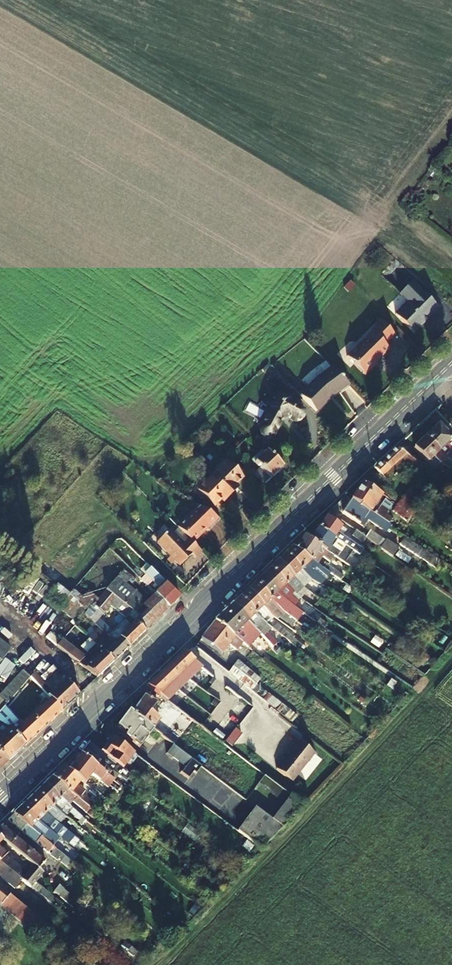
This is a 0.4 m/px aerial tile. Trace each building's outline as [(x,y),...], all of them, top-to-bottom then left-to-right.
[(421,289),(413,281),(401,293),(409,301),(397,313),(414,331),(439,306),(421,289)] [(374,330),(349,356),(368,374),(378,364),(376,362),(391,348),(387,343),(397,332),(379,314),(376,316),(381,321),(373,329),(374,330)] [(300,396),(315,412),(331,395),(349,383),(333,368),(317,380),(300,396)] [(292,428),(294,427),(296,426),(297,425),(298,423),(299,421),(298,420),(298,418),(297,417),(296,416),(294,414),(285,409),(285,408),(274,402),(261,425),(260,428),(259,430),(260,431),(260,433),(261,435),(262,436),(264,437),(267,438),(269,438),(271,437),(273,436),(274,435),(281,423),(287,426),(290,428),(292,428)] [(451,463),(451,454),(449,452),(451,449),(451,439),(439,425),(426,437),(448,460),(451,463)] [(426,437),(414,449),(428,464),(433,459),(443,465),(443,464),(451,471),(451,463),(448,460),(426,437)] [(259,467),(253,474),(264,485),(283,467),(263,447),(252,459),(259,467)] [(396,448),(374,469),(388,484),(405,467),(420,481),(430,472),(396,448)] [(210,471),(228,489),(234,483),(232,480),(239,474),(223,458),(210,471)] [(228,489),(210,471),(194,486),(211,502),(218,495),(220,497),(228,489)] [(381,520),(388,525),(391,519),(385,515),(387,512),(376,504),(380,498),(384,500),(386,498),(363,483),(352,499),(369,511),(381,520)] [(397,505),(411,515),(424,498),(412,488),(404,498),(403,497),(397,505)] [(369,511),(352,499),(342,514),(360,525),(369,511)] [(411,515),(397,505),(392,511),(408,522),(412,516),(411,515)] [(190,543),(193,545),(201,536),(199,534),(204,529),(209,533),(222,521),(199,506),(176,530),(190,543)] [(326,517),(319,527),(338,540),(361,557),(363,553),(342,537),(338,533),(342,528),(326,517)] [(388,525),(381,520),(378,526),(384,530),(388,525)] [(319,527),(310,539),(333,555),(349,566),(352,562),(333,548),(338,540),(319,527)] [(338,533),(342,537),(346,531),(342,528),(338,533)] [(365,539),(355,532),(352,537),(362,544),(365,539)] [(365,539),(377,547),(381,540),(370,532),(365,539)] [(201,554),(193,545),(190,543),(185,549),(170,535),(159,546),(183,569),(194,557),(196,559),(201,554)] [(333,555),(310,539),(304,535),(294,548),(317,564),(322,557),(329,562),(333,555)] [(426,552),(405,538),(400,545),(421,560),(426,552)] [(310,581),(314,578),(313,577),(316,574),(314,571),(319,565),(317,564),(294,548),(292,547),(284,554),(301,571),(310,581)] [(294,578),(301,571),(284,554),(278,560),(294,578)] [(294,578),(278,560),(270,567),(271,569),(296,595),(299,592),(295,588),(299,583),(294,578)] [(44,561),(37,571),(56,584),(63,573),(44,561)] [(322,567),(325,570),(340,580),(343,576),(325,563),(322,567)] [(313,577),(314,578),(316,580),(325,570),(322,567),(319,565),(314,571),(316,574),(313,577)] [(279,592),(283,597),(288,602),(296,595),(271,569),(270,567),(262,575),(279,592)] [(150,568),(149,568),(144,574),(160,590),(155,594),(168,607),(179,597),(177,595),(174,592),(150,568)] [(135,623),(143,632),(168,607),(155,594),(144,605),(121,588),(127,581),(119,575),(97,600),(87,592),(82,598),(73,590),(68,595),(87,611),(83,615),(94,624),(99,619),(110,606),(126,617),(123,621),(131,627),(135,623)] [(278,602),(283,597),(279,592),(262,575),(255,582),(281,609),(283,607),(278,602)] [(249,591),(268,612),(272,609),(279,616),(279,618),(298,631),(302,625),(281,609),(255,582),(247,590),(249,591)] [(323,602),(305,589),(301,595),(312,603),(313,605),(318,609),(323,602)] [(271,628),(279,634),(290,643),(293,638),(269,621),(264,616),(268,612),(249,591),(247,590),(240,597),(266,624),(271,628)] [(79,620),(83,615),(87,611),(68,595),(67,597),(61,604),(79,620)] [(262,627),(266,624),(240,597),(233,604),(254,626),(258,623),(262,627)] [(270,643),(263,636),(254,626),(233,604),(214,622),(215,623),(234,638),(247,648),(253,642),(265,655),(273,647),(270,643)] [(112,632),(99,619),(94,624),(98,628),(114,643),(119,639),(127,647),(143,632),(135,623),(131,627),(123,621),(126,617),(110,606),(109,617),(119,624),(112,632)] [(222,654),(234,638),(215,623),(214,622),(202,639),(222,654)] [(114,643),(98,628),(88,639),(95,645),(112,662),(127,647),(119,639),(114,643)] [(279,634),(271,628),(263,636),(270,643),(279,634)] [(112,662),(95,645),(83,657),(74,649),(78,644),(66,635),(55,647),(96,677),(112,662)] [(10,649),(0,641),(0,662),(10,649)] [(208,672),(183,652),(147,687),(159,696),(183,671),(198,683),(208,672)] [(228,672),(252,690),(261,678),(237,659),(228,672)] [(13,696),(29,678),(22,671),(6,688),(12,695),(13,696)] [(51,693),(47,688),(33,674),(29,678),(30,680),(49,699),(61,711),(77,695),(64,681),(62,683),(51,693)] [(51,693),(62,683),(57,678),(47,688),(51,693)] [(0,694),(0,698),(8,703),(13,696),(12,695),(6,688),(0,694)] [(144,695),(131,712),(153,729),(173,744),(174,745),(178,739),(166,730),(168,727),(149,712),(155,704),(144,695)] [(5,706),(0,712),(0,723),(7,727),(9,729),(24,746),(61,711),(49,699),(23,723),(19,719),(18,720),(5,706)] [(131,712),(129,710),(117,726),(127,733),(125,736),(140,746),(153,729),(131,712)] [(17,753),(24,746),(9,729),(7,727),(0,723),(0,738),(17,753)] [(0,738),(0,755),(7,762),(17,753),(0,738)] [(113,738),(102,752),(124,769),(128,764),(131,766),(139,757),(113,738)] [(69,761),(63,767),(65,768),(69,771),(85,784),(92,775),(108,788),(110,786),(118,793),(122,787),(115,781),(119,775),(127,782),(131,775),(124,769),(102,752),(89,742),(72,764),(69,761)] [(313,755),(298,742),(275,771),(290,783),(313,755)] [(174,745),(173,744),(169,750),(186,764),(184,767),(190,772),(197,763),(174,746),(174,745)] [(63,767),(52,778),(90,807),(93,803),(83,795),(86,792),(78,786),(82,782),(85,784),(69,771),(65,768),(63,767)] [(281,800),(286,793),(264,777),(258,785),(281,800)] [(44,785),(61,799),(66,794),(78,804),(77,805),(86,812),(90,807),(52,778),(44,785)] [(69,806),(61,799),(44,785),(37,792),(63,814),(69,806)] [(37,792),(28,801),(50,818),(54,813),(56,815),(55,816),(69,828),(74,824),(63,814),(37,792)] [(272,820),(281,828),(302,806),(301,805),(290,796),(272,820)] [(21,808),(38,821),(42,817),(55,828),(54,829),(68,841),(72,836),(50,818),(28,801),(21,808)] [(52,832),(38,821),(21,808),(13,815),(26,825),(38,835),(42,832),(63,849),(67,844),(52,832)] [(82,817),(71,808),(68,812),(79,821),(82,817)] [(260,848),(261,848),(281,828),(272,820),(256,808),(238,831),(260,848)] [(24,828),(26,825),(13,815),(8,820),(21,831),(24,828)] [(42,817),(38,821),(52,832),(54,829),(55,828),(42,817)] [(9,845),(9,846),(16,837),(2,825),(0,828),(0,838),(9,845)] [(38,835),(26,825),(24,828),(26,830),(23,833),(36,843),(40,837),(38,835)] [(24,858),(31,849),(16,837),(9,846),(24,858)] [(40,837),(36,843),(48,853),(50,851),(52,852),(55,849),(40,837)] [(29,863),(23,869),(13,860),(5,857),(6,855),(3,852),(9,845),(0,838),(0,863),(21,880),(33,866),(29,863)] [(29,863),(33,866),(38,870),(39,869),(45,861),(31,849),(24,858),(29,863)] [(52,852),(50,855),(57,860),(59,858),(62,860),(65,857),(55,849),(52,852)] [(1,877),(1,878),(14,889),(21,880),(0,863),(0,876),(1,877)] [(33,866),(21,880),(31,889),(46,901),(56,910),(60,905),(35,883),(43,873),(39,869),(38,870),(33,866)] [(80,888),(72,881),(69,884),(77,891),(80,888)] [(104,890),(94,882),(90,887),(100,895),(104,890)] [(2,902),(11,895),(10,895),(0,886),(0,904),(2,902)] [(5,952),(8,949),(26,964),(30,964),(56,934),(11,895),(2,902),(0,904),(0,948),(5,952)]
